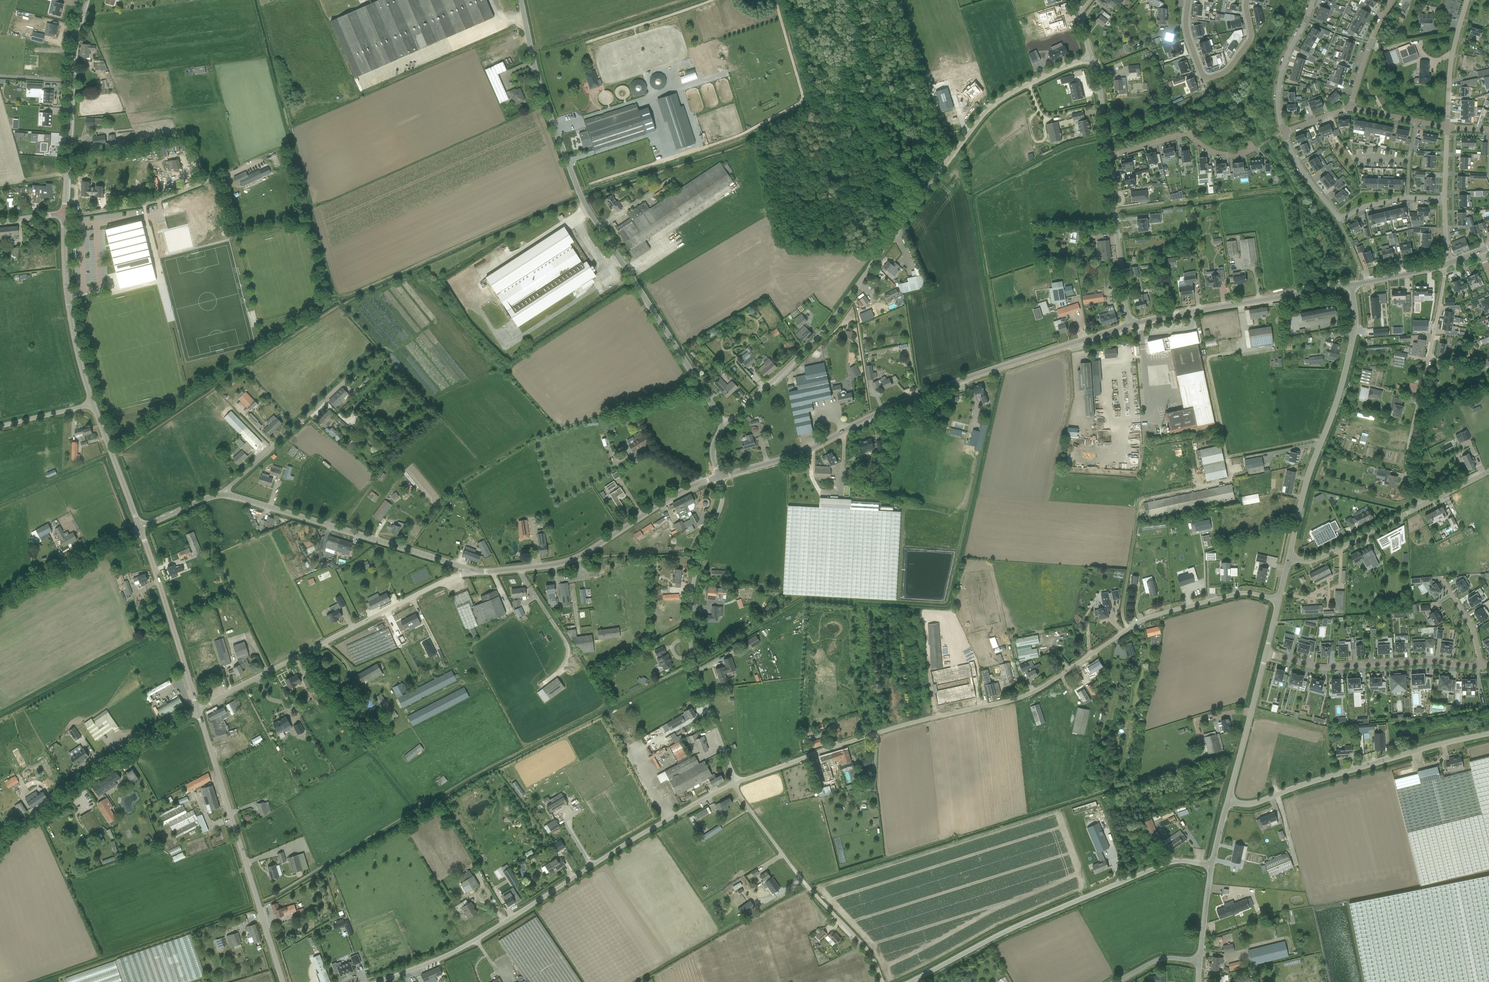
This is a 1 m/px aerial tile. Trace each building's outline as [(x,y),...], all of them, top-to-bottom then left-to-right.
[(63,17),(66,5),(60,3),(60,1),(61,0),(55,0),(56,0),(55,5),(57,5),(55,15),(63,17)] [(494,17),(486,0),(379,0),(331,21),(355,77),(494,17)] [(1167,24),(1167,17),(1167,9),(1164,9),(1164,4),(1158,0),(1148,0),(1148,1),(1158,8),(1158,17),(1157,17),(1157,23),(1158,23),(1158,24),(1167,25),(1167,24)] [(1224,9),(1226,9),(1225,12),(1231,13),(1232,10),(1238,11),(1239,6),(1235,5),(1236,1),(1229,0),(1228,0),(1227,3),(1225,3),(1224,9)] [(1450,5),(1446,4),(1444,12),(1456,15),(1460,0),(1451,0),(1450,5)] [(1206,11),(1207,2),(1199,1),(1199,5),(1195,4),(1194,10),(1206,11)] [(1360,4),(1358,7),(1359,8),(1362,10),(1359,15),(1367,19),(1370,14),(1364,10),(1365,7),(1360,5),(1360,4)] [(1321,7),(1319,13),(1328,16),(1331,17),(1333,10),(1332,10),(1333,7),(1327,5),(1326,9),(1321,7)] [(1264,21),(1261,8),(1258,9),(1257,7),(1254,8),(1253,8),(1257,26),(1257,25),(1261,24),(1261,23),(1261,22),(1264,21)] [(1053,10),(1039,14),(1041,21),(1043,20),(1044,21),(1048,20),(1051,28),(1046,30),(1048,34),(1059,31),(1058,28),(1065,26),(1062,18),(1055,20),(1054,17),(1055,16),(1053,10)] [(1205,21),(1206,11),(1194,10),(1193,15),(1197,16),(1197,19),(1205,21)] [(1096,21),(1103,27),(1111,17),(1104,11),(1096,21)] [(1326,22),(1328,16),(1319,13),(1317,19),(1326,22)] [(1356,13),(1353,18),(1356,20),(1364,24),(1367,19),(1359,15),(1356,13)] [(1232,29),(1242,26),(1241,20),(1235,21),(1234,15),(1225,14),(1224,19),(1230,20),(1232,29)] [(1416,22),(1416,25),(1419,25),(1419,23),(1433,23),(1433,22),(1433,15),(1429,15),(1419,14),(1419,22),(1416,22)] [(1356,20),(1353,25),(1361,29),(1364,24),(1356,20)] [(1197,25),(1194,26),(1196,37),(1204,35),(1202,24),(1202,21),(1197,21),(1197,25)] [(54,32),(57,33),(59,24),(51,22),(49,31),(46,30),(45,33),(53,35),(54,32)] [(1353,25),(1350,30),(1359,35),(1361,29),(1353,25)] [(1473,39),(1474,35),(1480,37),(1481,35),(1482,35),(1482,33),(1482,32),(1482,30),(1478,29),(1475,28),(1475,29),(1472,27),(1471,27),(1469,34),(1470,34),(1469,38),(1473,39)] [(1310,33),(1309,33),(1317,37),(1318,38),(1321,32),(1313,28),(1310,33)] [(31,40),(43,43),(45,35),(33,32),(31,40)] [(1317,37),(1309,33),(1307,38),(1314,42),(1317,37)] [(1224,52),(1225,55),(1229,57),(1233,52),(1234,51),(1235,49),(1236,49),(1235,49),(1239,45),(1238,45),(1243,38),(1237,34),(1233,34),(1234,36),(1234,37),(1227,48),(1224,52)] [(1201,49),(1210,46),(1208,40),(1210,40),(1209,37),(1203,38),(1204,42),(1199,43),(1201,49)] [(1343,37),(1342,40),(1345,41),(1343,47),(1344,47),(1353,50),(1355,44),(1349,42),(1350,39),(1343,37)] [(1304,43),(1312,48),(1314,42),(1307,38),(1304,43)] [(1059,48),(1049,53),(1052,61),(1068,53),(1064,46),(1063,46),(1062,42),(1057,44),(1059,48)] [(1178,55),(1183,54),(1182,53),(1183,52),(1182,49),(1181,49),(1181,48),(1180,48),(1179,44),(1174,46),(1173,43),(1162,46),(1165,54),(1171,52),(1173,57),(1174,58),(1179,56),(1178,55)] [(1312,48),(1304,43),(1304,44),(1301,49),(1309,53),(1312,48)] [(90,45),(82,44),(81,58),(81,61),(87,61),(87,59),(90,59),(91,54),(90,54),(90,45)] [(1404,64),(1419,58),(1417,53),(1414,45),(1412,45),(1410,46),(1409,44),(1399,48),(1402,58),(1404,64)] [(1210,46),(1201,49),(1203,55),(1208,53),(1209,56),(1214,54),(1213,51),(1212,52),(1210,46)] [(1342,53),(1351,56),(1353,50),(1344,47),(1342,53)] [(1483,55),(1486,52),(1478,47),(1476,51),(1483,55)] [(1337,60),(1337,61),(1342,63),(1344,63),(1346,64),(1347,61),(1349,61),(1349,62),(1351,56),(1342,53),(1339,52),(1337,58),(1338,58),(1337,60)] [(1210,58),(1205,59),(1208,67),(1211,66),(1211,69),(1213,68),(1218,67),(1219,66),(1218,64),(1222,63),(1220,58),(1221,58),(1220,54),(1210,57),(1210,58)] [(1475,57),(1464,55),(1462,68),(1470,69),(1471,66),(1474,66),(1475,57)] [(1295,63),(1304,66),(1305,60),(1297,57),(1295,63)] [(1179,59),(1173,61),(1175,66),(1178,65),(1180,70),(1182,74),(1181,74),(1182,75),(1190,72),(1190,71),(1186,61),(1186,60),(1185,61),(1180,62),(1179,59)] [(96,70),(102,70),(102,60),(94,60),(94,66),(96,66),(96,70)] [(1337,61),(1336,64),(1338,65),(1337,71),(1336,71),(1345,74),(1346,72),(1347,72),(1348,68),(1347,68),(1343,66),(1344,63),(1342,63),(1337,61)] [(1420,83),(1429,83),(1430,75),(1428,75),(1428,62),(1421,61),(1420,75),(1419,75),(1419,78),(1416,78),(1414,80),(1414,82),(1415,84),(1420,85),(1420,83)] [(1302,71),(1304,66),(1295,63),(1293,69),(1302,71)] [(1140,72),(1139,65),(1128,66),(1129,73),(1140,72)] [(195,75),(206,73),(205,66),(194,67),(195,75)] [(507,96),(498,74),(494,66),(485,70),(500,103),(509,99),(507,96)] [(1293,69),(1292,74),(1300,77),(1302,71),(1293,69)] [(1333,76),(1335,77),(1343,79),(1345,74),(1336,71),(1337,71),(1335,70),(1333,76)] [(591,89),(599,86),(594,72),(586,75),(591,89)] [(652,73),(651,88),(666,89),(667,74),(652,73)] [(1299,82),(1300,77),(1292,74),(1290,80),(1299,82)] [(1327,81),(1326,84),(1329,85),(1335,87),(1336,83),(1342,85),(1343,85),(1344,82),(1343,81),(1343,79),(1335,77),(1333,76),(1331,75),(1329,81),(1327,81)] [(1072,76),(1064,78),(1065,83),(1071,82),(1072,84),(1071,84),(1074,100),(1083,98),(1079,82),(1073,83),(1073,81),(1074,81),(1072,76)] [(1191,93),(1198,90),(1194,77),(1186,80),(1191,93)] [(643,78),(629,83),(635,97),(648,92),(643,78)] [(1114,80),(1115,91),(1119,91),(1119,95),(1127,94),(1127,89),(1123,90),(1122,84),(1126,84),(1125,78),(1121,78),(1121,79),(1114,80)] [(1461,92),(1460,97),(1467,97),(1468,86),(1476,87),(1476,78),(1462,81),(1462,87),(1461,87),(1461,88),(1460,88),(1459,92),(1461,92)] [(53,90),(43,90),(43,84),(27,83),(27,89),(32,89),(32,96),(44,96),(43,103),(53,104),(53,90)] [(964,94),(970,101),(979,93),(973,86),(970,89),(967,86),(963,90),(966,93),(964,94)] [(936,92),(942,111),(954,108),(948,88),(936,92)] [(520,89),(516,91),(514,92),(513,90),(510,91),(511,94),(507,96),(509,99),(511,97),(515,104),(520,102),(524,100),(520,89)] [(1295,91),(1288,91),(1289,102),(1290,102),(1295,101),(1297,101),(1301,100),(1301,97),(1295,97),(1295,91)] [(1336,92),(1328,99),(1332,104),(1340,97),(1336,92)] [(659,99),(667,121),(683,116),(676,93),(659,99)] [(1319,95),(1313,97),(1314,100),(1317,109),(1323,107),(1321,101),(1324,100),(1322,94),(1319,95)] [(1308,100),(1305,101),(1307,106),(1310,105),(1312,111),(1317,109),(1314,100),(1313,97),(1308,100)] [(592,145),(593,151),(646,134),(636,104),(584,121),(587,131),(579,134),(581,139),(582,142),(584,147),(592,145)] [(1082,132),(1083,137),(1090,135),(1089,131),(1090,131),(1089,127),(1090,127),(1089,123),(1089,124),(1088,119),(1084,120),(1083,118),(1085,118),(1083,112),(1072,114),(1073,121),(1078,119),(1078,122),(1079,125),(1078,125),(1079,129),(1080,129),(1081,133),(1082,132)] [(43,126),(52,126),(52,113),(44,113),(40,113),(40,117),(44,118),(43,126)] [(1474,114),(1461,113),(1460,120),(1465,120),(1465,123),(1471,123),(1471,117),(1474,117),(1474,114)] [(94,119),(86,119),(86,126),(89,126),(89,128),(93,128),(93,124),(102,125),(103,119),(94,118),(94,119)] [(1338,120),(1339,129),(1350,128),(1349,119),(1338,120)] [(1051,143),(1062,140),(1061,136),(1061,135),(1060,131),(1058,122),(1047,124),(1051,143)] [(1330,124),(1324,126),(1327,135),(1333,133),(1334,137),(1337,136),(1335,130),(1332,131),(1330,124)] [(1321,135),(1318,136),(1320,142),(1323,141),(1322,137),(1327,135),(1324,126),(1319,129),(1321,135)] [(1395,138),(1401,139),(1403,130),(1397,129),(1396,136),(1393,136),(1391,141),(1395,142),(1395,138)] [(1409,131),(1403,130),(1401,139),(1407,140),(1406,144),(1409,145),(1410,139),(1407,138),(1409,131)] [(1305,133),(1295,137),(1297,143),(1301,142),(1307,139),(1309,142),(1310,141),(1312,141),(1309,132),(1305,133)] [(45,134),(31,133),(31,134),(32,134),(32,142),(40,142),(40,153),(44,154),(44,153),(48,153),(49,142),(45,142),(45,134)] [(1423,133),(1421,140),(1432,143),(1433,142),(1437,142),(1438,136),(1423,133)] [(108,135),(110,145),(116,144),(115,134),(108,135)] [(94,145),(106,144),(105,135),(93,137),(94,145)] [(1302,145),(1301,145),(1304,155),(1310,153),(1308,146),(1312,145),(1317,143),(1316,139),(1312,141),(1310,141),(1309,142),(1302,145)] [(1476,143),(1475,143),(1475,139),(1469,139),(1468,139),(1467,139),(1461,139),(1461,146),(1475,147),(1475,146),(1476,146),(1476,143)] [(169,145),(161,147),(162,149),(159,149),(162,158),(168,156),(167,150),(172,149),(171,145),(170,142),(168,142),(169,145)] [(1164,155),(1161,156),(1163,163),(1171,161),(1171,160),(1176,159),(1175,155),(1175,154),(1175,152),(1174,147),(1163,150),(1164,155)] [(1189,150),(1187,150),(1187,149),(1183,150),(1181,151),(1182,155),(1181,155),(1182,158),(1179,159),(1179,165),(1181,165),(1183,164),(1183,162),(1191,162),(1190,154),(1189,154),(1189,150)] [(1425,158),(1424,163),(1427,163),(1426,168),(1434,168),(1435,155),(1431,155),(1431,152),(1425,151),(1424,156),(1427,156),(1427,157),(1427,158),(1425,158)] [(1148,157),(1147,157),(1148,161),(1149,160),(1149,164),(1153,163),(1154,164),(1157,163),(1158,166),(1159,170),(1160,170),(1163,169),(1161,160),(1157,161),(1156,155),(1155,152),(1155,153),(1152,153),(1151,152),(1147,153),(1148,157)] [(1317,156),(1308,162),(1312,167),(1320,162),(1323,160),(1320,155),(1317,157),(1317,156)] [(1121,162),(1122,165),(1123,168),(1127,167),(1128,172),(1126,172),(1126,173),(1134,171),(1133,166),(1133,165),(1131,157),(1126,159),(1121,161),(1121,162)] [(1198,164),(1198,171),(1206,170),(1206,173),(1212,173),(1212,166),(1208,166),(1208,164),(1207,164),(1206,157),(1199,157),(1200,163),(1198,164)] [(1460,157),(1460,169),(1467,169),(1468,165),(1471,165),(1471,158),(1468,158),(1468,157),(1460,157)] [(167,161),(170,170),(174,169),(177,168),(181,167),(179,159),(173,161),(173,160),(167,161)] [(1250,161),(1250,166),(1251,170),(1261,169),(1261,170),(1264,171),(1266,171),(1266,172),(1270,171),(1269,163),(1265,164),(1265,165),(1263,166),(1263,165),(1262,160),(1250,161)] [(1320,162),(1312,167),(1315,172),(1323,167),(1325,166),(1327,165),(1323,160),(1320,162)] [(635,259),(651,249),(645,240),(675,220),(733,182),(729,175),(733,173),(725,161),(721,164),(720,162),(650,209),(645,202),(627,214),(630,218),(618,227),(615,222),(613,223),(630,250),(629,251),(635,259)] [(1233,173),(1240,172),(1241,176),(1244,175),(1245,177),(1248,176),(1248,168),(1244,169),(1243,162),(1241,163),(1241,162),(1234,163),(1232,164),(1233,173)] [(1226,167),(1226,164),(1222,164),(1221,164),(1221,163),(1217,163),(1217,164),(1216,164),(1217,173),(1222,173),(1222,175),(1226,174),(1226,175),(1230,175),(1229,167),(1226,167)] [(259,171),(248,176),(246,172),(234,177),(237,185),(241,183),(241,184),(240,185),(241,187),(262,177),(262,176),(267,174),(271,173),(268,167),(259,171)] [(1325,175),(1320,179),(1324,184),(1331,178),(1335,175),(1331,170),(1329,171),(1329,172),(1327,173),(1325,175)] [(1135,182),(1136,182),(1134,174),(1124,177),(1126,181),(1127,183),(1126,183),(1126,184),(1128,184),(1128,187),(1136,185),(1135,182)] [(1331,178),(1324,184),(1328,189),(1333,185),(1335,183),(1337,181),(1338,179),(1335,175),(1331,178)] [(1338,179),(1337,181),(1340,184),(1345,180),(1344,179),(1345,178),(1343,176),(1342,176),(1338,179)] [(1458,176),(1457,188),(1465,188),(1465,184),(1468,184),(1468,177),(1465,177),(1465,176),(1458,176)] [(1426,185),(1426,191),(1434,191),(1435,177),(1427,177),(1427,179),(1424,179),(1424,185),(1426,185)] [(90,182),(82,182),(82,195),(89,196),(89,195),(95,195),(95,196),(103,197),(103,187),(96,187),(96,189),(89,189),(90,182)] [(1340,192),(1334,197),(1339,203),(1348,196),(1343,190),(1341,188),(1344,186),(1342,183),(1337,187),(1339,190),(1340,192)] [(50,198),(51,187),(43,186),(43,188),(40,187),(40,193),(33,192),(33,203),(39,203),(39,197),(50,198)] [(655,197),(665,190),(664,188),(654,195),(655,197)] [(1147,190),(1131,192),(1132,201),(1141,200),(1141,202),(1148,201),(1147,190)] [(1175,197),(1174,193),(1169,195),(1171,200),(1183,198),(1182,195),(1182,191),(1178,191),(1179,192),(1179,196),(1175,197)] [(611,209),(615,207),(618,212),(622,208),(618,202),(616,202),(612,195),(605,200),(607,204),(609,207),(611,209)] [(1459,207),(1467,207),(1467,202),(1470,202),(1470,195),(1467,195),(1459,195),(1459,207)] [(1409,213),(1411,220),(1420,220),(1420,215),(1429,216),(1429,208),(1425,208),(1422,207),(1422,208),(1417,207),(1417,214),(1416,214),(1416,213),(1409,213)] [(1457,218),(1457,220),(1458,226),(1459,226),(1459,231),(1469,227),(1472,226),(1474,225),(1471,216),(1467,218),(1465,218),(1465,213),(1457,213),(1457,218)] [(1137,220),(1138,232),(1148,231),(1148,223),(1153,223),(1153,219),(1157,219),(1157,222),(1161,222),(1160,214),(1150,215),(1150,219),(1147,220),(1147,219),(1137,220)] [(1359,223),(1357,221),(1348,226),(1352,233),(1361,228),(1361,229),(1361,228),(1363,227),(1361,222),(1359,223)] [(156,281),(154,272),(154,271),(150,272),(150,270),(152,269),(152,268),(153,268),(152,265),(142,222),(106,231),(121,289),(120,286),(155,277),(156,281)] [(1474,225),(1472,226),(1475,235),(1481,233),(1478,224),(1474,225)] [(0,228),(0,239),(9,238),(9,235),(14,235),(14,239),(18,238),(18,234),(17,226),(0,228)] [(548,307),(592,279),(596,276),(589,266),(591,265),(574,240),(573,241),(564,227),(560,230),(486,277),(517,326),(548,307)] [(1071,230),(1069,242),(1076,243),(1078,231),(1071,230)] [(1422,233),(1422,247),(1430,247),(1430,234),(1422,233)] [(1240,240),(1244,265),(1257,263),(1254,239),(1240,240)] [(1460,239),(1451,243),(1453,246),(1452,247),(1454,254),(1460,252),(1463,250),(1469,248),(1467,243),(1466,241),(1461,243),(1460,239)] [(1103,260),(1111,259),(1109,240),(1098,241),(1099,254),(1103,254),(1103,260)] [(1236,240),(1227,242),(1229,255),(1238,254),(1236,240)] [(1410,243),(1399,246),(1401,255),(1405,254),(1408,253),(1412,252),(1410,243)] [(1373,253),(1371,254),(1370,251),(1365,253),(1364,251),(1362,245),(1356,247),(1359,253),(1362,252),(1363,253),(1362,253),(1366,264),(1374,261),(1373,258),(1374,257),(1373,253)] [(1388,245),(1381,247),(1382,251),(1383,259),(1389,258),(1390,258),(1392,257),(1394,257),(1392,248),(1389,249),(1388,245)] [(10,250),(11,258),(20,257),(19,247),(10,248),(10,250)] [(895,263),(893,265),(888,261),(884,267),(895,276),(900,271),(897,269),(900,266),(895,263)] [(1205,278),(1206,287),(1213,286),(1213,287),(1221,286),(1220,277),(1224,276),(1223,267),(1218,268),(1219,275),(1212,276),(1212,277),(1205,278)] [(618,283),(625,280),(619,268),(613,271),(618,283)] [(1240,272),(1233,273),(1234,284),(1247,282),(1245,275),(1241,276),(1240,272)] [(1477,273),(1472,275),(1473,276),(1467,278),(1470,285),(1473,284),(1473,285),(1477,283),(1479,286),(1483,284),(1480,277),(1479,278),(1477,273)] [(901,291),(902,293),(920,289),(919,288),(925,287),(922,275),(908,278),(909,282),(899,284),(901,291)] [(1179,287),(1180,297),(1181,297),(1194,295),(1192,282),(1196,281),(1197,282),(1196,275),(1196,276),(1188,277),(1189,282),(1185,283),(1186,287),(1179,288),(1179,287)] [(1466,288),(1463,281),(1460,282),(1459,280),(1455,281),(1453,282),(1452,283),(1453,286),(1452,286),(1455,292),(1456,291),(1457,291),(1462,288),(1462,290),(1466,288)] [(1065,289),(1064,289),(1065,293),(1066,293),(1067,296),(1073,294),(1072,285),(1065,287),(1065,289)] [(1064,289),(1063,286),(1052,288),(1054,303),(1058,302),(1066,301),(1065,293),(1064,289)] [(1427,290),(1427,287),(1423,287),(1423,286),(1419,286),(1419,287),(1415,287),(1415,296),(1424,296),(1424,299),(1431,299),(1431,290),(1427,290)] [(902,293),(901,291),(900,291),(898,292),(896,289),(884,295),(887,299),(888,302),(902,296),(904,295),(902,293)] [(1403,308),(1411,307),(1410,297),(1405,297),(1405,294),(1405,291),(1392,291),(1392,300),(1396,300),(1396,302),(1403,301),(1403,308)] [(1104,301),(1103,292),(1082,296),(1084,304),(1104,301)] [(1142,300),(1139,301),(1139,298),(1134,299),(1135,303),(1136,303),(1137,309),(1147,307),(1144,294),(1141,295),(1142,300)] [(1380,313),(1379,303),(1387,302),(1386,294),(1375,295),(1375,298),(1370,298),(1372,314),(1380,313)] [(865,306),(866,305),(869,302),(870,302),(865,296),(860,300),(864,305),(865,306)] [(1484,300),(1481,302),(1485,313),(1488,312),(1488,298),(1484,300)] [(1059,316),(1080,309),(1078,303),(1057,310),(1059,316)] [(1454,318),(1454,317),(1456,309),(1461,310),(1460,305),(1449,306),(1449,311),(1445,311),(1444,315),(1449,316),(1449,317),(1454,318)] [(1318,318),(1336,314),(1334,306),(1301,313),(1303,321),(1303,320),(1306,319),(1306,320),(1316,318),(1316,319),(1316,318),(1318,318),(1318,319),(1318,318)] [(1253,324),(1252,319),(1260,318),(1259,316),(1268,314),(1267,307),(1249,309),(1249,310),(1245,310),(1247,325),(1253,324)] [(859,316),(863,323),(874,318),(871,311),(859,316)] [(1102,325),(1117,321),(1115,314),(1110,315),(1109,312),(1099,315),(1102,325)] [(1460,318),(1454,317),(1454,318),(1449,317),(1449,316),(1444,315),(1443,325),(1448,326),(1448,325),(1453,326),(1453,322),(1459,323),(1459,322),(1460,318)] [(807,321),(803,316),(796,322),(800,327),(807,321)] [(1059,329),(1060,333),(1067,330),(1066,327),(1068,326),(1066,320),(1065,320),(1065,319),(1062,319),(1063,321),(1061,321),(1061,319),(1054,322),(1056,330),(1059,329)] [(1428,331),(1428,321),(1413,321),(1413,331),(1428,331)] [(1187,386),(1196,426),(1196,428),(1216,423),(1199,343),(1191,344),(1186,323),(1168,327),(1169,331),(1170,333),(1168,334),(1167,328),(1149,332),(1151,344),(1169,340),(1169,336),(1172,336),(1174,342),(1175,349),(1173,349),(1173,348),(1170,349),(1170,351),(1171,351),(1173,359),(1175,370),(1174,370),(1178,388),(1179,388),(1187,386)] [(1448,326),(1443,325),(1442,330),(1445,330),(1445,335),(1457,335),(1458,332),(1452,331),(1453,326),(1448,325),(1448,326)] [(1274,344),(1271,327),(1248,330),(1251,348),(1274,344)] [(772,332),(775,337),(780,333),(777,328),(772,332)] [(813,334),(805,328),(804,329),(803,329),(799,333),(800,334),(801,336),(799,338),(805,343),(813,334)] [(1417,343),(1416,348),(1424,349),(1426,340),(1418,339),(1417,343)] [(791,347),(788,342),(783,345),(787,350),(791,347)] [(1339,351),(1340,345),(1334,343),(1332,349),(1329,360),(1334,361),(1335,357),(1338,358),(1339,351)] [(1446,344),(1440,343),(1437,358),(1446,359),(1448,350),(1445,350),(1446,344)] [(1410,347),(1408,354),(1412,355),(1423,357),(1424,349),(1416,348),(1410,347)] [(1103,358),(1115,357),(1115,348),(1102,349),(1103,358)] [(1395,350),(1394,355),(1396,356),(1395,358),(1404,359),(1405,357),(1407,358),(1407,354),(1399,352),(1399,351),(1395,350)] [(743,362),(751,356),(747,351),(739,358),(743,362)] [(756,361),(752,357),(751,356),(743,363),(747,368),(756,361)] [(1092,360),(1094,395),(1100,394),(1099,381),(1101,381),(1099,360),(1092,360)] [(759,370),(765,377),(776,367),(772,362),(767,366),(765,365),(759,370)] [(1084,390),(1092,389),(1090,362),(1082,363),(1082,370),(1078,370),(1079,390),(1084,390)] [(796,377),(799,390),(795,391),(789,392),(798,435),(813,432),(809,411),(814,410),(812,400),(825,397),(826,398),(831,397),(831,396),(832,396),(825,363),(804,367),(806,375),(796,377)] [(850,368),(855,378),(861,375),(857,365),(850,368)] [(1362,368),(1359,381),(1368,384),(1371,371),(1362,368)] [(881,378),(881,379),(873,383),(875,389),(881,387),(884,386),(885,389),(892,385),(889,379),(887,380),(886,377),(885,376),(881,378)] [(728,385),(721,378),(715,384),(721,390),(723,392),(722,393),(727,398),(737,387),(731,381),(728,385)] [(1417,384),(1413,383),(1410,382),(1408,391),(1416,393),(1418,384),(1417,384)] [(985,392),(982,384),(973,387),(976,395),(981,393),(982,396),(981,396),(983,403),(989,402),(987,394),(986,395),(985,392)] [(841,385),(833,386),(834,394),(838,393),(840,403),(848,401),(848,403),(853,402),(853,399),(854,399),(853,399),(852,393),(847,394),(846,392),(844,390),(842,391),(841,385)] [(1168,424),(1170,431),(1196,426),(1187,386),(1179,388),(1182,403),(1183,407),(1165,411),(1167,419),(1168,419),(1170,423),(1168,424)] [(348,394),(342,388),(329,401),(336,408),(343,401),(344,399),(343,398),(348,394)] [(1376,394),(1382,396),(1383,391),(1370,388),(1368,397),(1375,398),(1376,394)] [(258,399),(256,402),(246,392),(239,398),(250,410),(258,403),(257,403),(260,401),(258,399)] [(1085,416),(1094,415),(1093,395),(1085,395),(1084,395),(1085,416)] [(1390,409),(1393,410),(1392,416),(1400,419),(1401,414),(1401,415),(1402,412),(1403,407),(1397,406),(1398,399),(1393,398),(1390,409)] [(346,415),(353,409),(349,405),(343,412),(346,415)] [(224,417),(255,449),(262,443),(231,410),(224,417)] [(334,414),(333,413),(329,410),(320,419),(321,420),(319,422),(323,425),(322,426),(324,428),(327,425),(328,426),(330,423),(329,423),(333,419),(331,418),(334,414)] [(258,422),(249,413),(247,416),(256,424),(258,422)] [(270,435),(282,423),(277,417),(276,418),(273,415),(267,422),(269,425),(264,429),(270,435)] [(340,424),(345,428),(344,429),(347,431),(350,427),(348,425),(336,415),(334,418),(340,423),(340,424)] [(981,448),(987,425),(981,423),(979,431),(973,429),(969,445),(977,447),(981,448)] [(85,436),(92,433),(91,429),(90,429),(90,427),(83,429),(75,431),(76,435),(84,433),(85,436)] [(342,436),(334,429),(332,428),(330,430),(327,427),(325,430),(333,437),(338,441),(342,436)] [(1077,437),(1078,431),(1078,429),(1078,428),(1068,427),(1067,436),(1077,437)] [(950,435),(962,438),(962,435),(966,436),(967,432),(952,428),(950,435)] [(1461,433),(1456,435),(1458,439),(1463,437),(1465,441),(1471,438),(1467,430),(1461,433)] [(633,452),(648,442),(647,441),(643,435),(642,432),(633,438),(634,441),(628,444),(633,452)] [(746,436),(746,437),(743,437),(742,439),(742,442),(744,449),(755,446),(753,439),(751,434),(746,436)] [(608,437),(604,438),(602,439),(604,446),(610,444),(608,437)] [(240,447),(245,443),(239,438),(235,442),(240,447)] [(884,450),(881,440),(876,441),(877,443),(873,444),(872,439),(860,443),(863,451),(878,446),(880,451),(884,450)] [(72,460),(77,460),(78,442),(72,442),(69,443),(69,446),(72,446),(72,460)] [(1207,481),(1227,476),(1221,445),(1200,450),(1207,481)] [(233,459),(238,465),(248,456),(242,450),(233,459)] [(1298,463),(1300,453),(1299,453),(1300,451),(1295,450),(1295,452),(1291,451),(1289,461),(1290,461),(1290,463),(1290,464),(1293,464),(1294,464),(1294,462),(1298,463)] [(1475,462),(1473,458),(1471,458),(1467,450),(1460,453),(1469,470),(1475,467),(1474,463),(1475,462)] [(618,456),(621,462),(629,457),(626,451),(618,456)] [(833,456),(832,452),(826,455),(822,457),(824,460),(827,459),(828,462),(829,462),(831,466),(838,463),(835,456),(833,456)] [(1246,469),(1250,468),(1264,466),(1262,457),(1245,460),(1246,469)] [(272,468),(270,474),(280,477),(283,467),(273,464),(273,465),(269,464),(268,466),(272,468)] [(283,478),(287,479),(291,467),(287,465),(283,478)] [(1383,473),(1384,469),(1378,468),(1378,469),(1375,468),(1374,474),(1376,475),(1376,477),(1384,479),(1385,474),(1383,473)] [(1285,492),(1292,494),(1296,472),(1287,470),(1283,486),(1286,486),(1285,492)] [(381,472),(378,477),(382,480),(386,475),(381,472)] [(270,486),(272,481),(273,478),(261,474),(258,483),(263,484),(270,486)] [(1388,487),(1395,488),(1397,477),(1390,475),(1389,482),(1385,481),(1384,485),(1388,486),(1388,487)] [(617,485),(614,481),(605,486),(608,491),(617,485)] [(407,494),(408,496),(415,490),(410,482),(406,486),(410,491),(407,494)] [(625,495),(623,492),(620,487),(609,494),(618,508),(623,505),(619,499),(620,498),(622,498),(625,496),(625,495)] [(376,501),(379,496),(372,491),(368,496),(376,501)] [(396,491),(391,495),(394,500),(400,496),(396,491)] [(1258,493),(1242,497),(1243,505),(1260,502),(1258,493)] [(690,495),(680,500),(687,513),(690,512),(690,511),(694,509),(695,505),(693,502),(694,502),(691,495),(690,495)] [(901,512),(879,510),(879,503),(851,501),(852,499),(820,498),(820,507),(788,506),(784,594),(897,600),(901,512)] [(380,521),(392,504),(385,500),(373,516),(380,521)] [(687,513),(680,500),(673,504),(679,517),(687,513)] [(1442,507),(1425,515),(1430,524),(1428,525),(1429,526),(1448,516),(1447,515),(1442,507)] [(1351,517),(1345,520),(1349,527),(1355,524),(1354,523),(1357,522),(1359,525),(1374,517),(1370,509),(1361,514),(1360,511),(1354,514),(1355,517),(1352,519),(1351,517)] [(695,514),(691,516),(689,517),(691,520),(693,524),(699,521),(695,514)] [(272,527),(275,519),(268,517),(267,522),(265,521),(264,525),(272,527)] [(1196,532),(1211,529),(1210,519),(1194,522),(1196,532)] [(529,534),(527,520),(518,521),(520,535),(529,534)] [(693,524),(691,520),(683,524),(682,521),(674,525),(677,532),(693,524)] [(1335,520),(1323,526),(1325,529),(1313,535),(1316,540),(1300,548),(1300,549),(1319,539),(1321,544),(1336,536),(1337,536),(1334,531),(1339,528),(1335,520)] [(391,533),(398,535),(400,530),(403,530),(404,524),(398,522),(397,525),(394,524),(394,525),(388,524),(387,528),(392,529),(391,533)] [(52,531),(48,523),(31,533),(33,536),(31,537),(34,544),(42,541),(50,536),(49,534),(49,533),(52,531)] [(55,529),(64,547),(77,540),(73,533),(70,535),(68,532),(64,533),(60,526),(55,529)] [(1399,528),(1377,539),(1381,547),(1390,542),(1390,545),(1391,550),(1400,545),(1405,542),(1405,530),(1399,533),(1399,528)] [(638,539),(644,535),(640,529),(634,534),(638,539)] [(537,530),(537,533),(540,554),(547,553),(544,532),(543,530),(537,530)] [(193,532),(186,535),(194,555),(202,552),(193,532)] [(1212,546),(1209,535),(1202,536),(1204,542),(1207,541),(1208,547),(1212,546)] [(337,548),(340,539),(329,536),(325,547),(335,550),(336,548),(337,548)] [(306,549),(313,545),(310,539),(302,544),(306,549)] [(349,555),(352,543),(340,539),(337,548),(336,548),(335,550),(349,555)] [(485,558),(492,554),(484,540),(477,543),(485,558)] [(466,546),(462,557),(478,563),(481,555),(475,553),(476,550),(466,546)] [(1373,553),(1370,546),(1359,551),(1350,555),(1355,564),(1363,559),(1363,558),(1367,556),(1373,568),(1379,565),(1374,556),(1373,557),(1372,554),(1373,553)] [(178,552),(180,558),(192,554),(189,548),(178,552)] [(1265,563),(1267,556),(1258,554),(1256,561),(1261,562),(1260,567),(1259,566),(1256,579),(1265,581),(1268,568),(1264,567),(1265,563)] [(359,572),(361,571),(371,567),(368,560),(356,565),(359,572)] [(1230,580),(1230,574),(1237,574),(1237,568),(1230,568),(1230,562),(1221,562),(1221,568),(1220,568),(1220,574),(1221,574),(1221,580),(1230,580)] [(177,577),(175,573),(184,570),(183,565),(176,568),(175,565),(167,567),(170,575),(172,579),(177,577)] [(1328,565),(1310,574),(1313,580),(1318,578),(1320,582),(1329,577),(1327,573),(1330,572),(1331,571),(1328,565)] [(1178,578),(1181,586),(1198,580),(1194,567),(1188,569),(1189,574),(1178,578)] [(681,578),(682,569),(675,569),(675,577),(673,577),(672,583),(673,583),(675,583),(675,587),(681,588),(681,577),(681,578)] [(142,587),(146,585),(145,581),(148,580),(145,574),(134,578),(135,582),(139,580),(142,587)] [(1464,581),(1467,580),(1465,576),(1459,576),(1461,580),(1456,583),(1458,587),(1459,589),(1462,593),(1469,588),(1464,581)] [(1424,578),(1417,578),(1417,582),(1425,582),(1429,582),(1431,585),(1432,585),(1433,587),(1429,589),(1430,590),(1429,591),(1431,594),(1432,593),(1435,597),(1439,595),(1438,594),(1441,592),(1439,588),(1441,587),(1438,583),(1437,584),(1436,583),(1434,581),(1431,581),(1431,577),(1424,578)] [(316,583),(313,578),(307,580),(310,586),(316,583)] [(132,593),(128,580),(124,581),(125,584),(123,584),(127,595),(132,593)] [(1158,594),(1154,580),(1147,582),(1151,596),(1158,594)] [(560,584),(562,603),(563,607),(571,606),(568,583),(560,584)] [(558,599),(556,599),(554,585),(546,586),(548,604),(551,603),(551,608),(559,607),(558,599)] [(520,606),(520,601),(523,600),(523,596),(526,596),(525,588),(525,589),(519,589),(519,588),(512,589),(513,606),(520,606)] [(1479,597),(1484,594),(1480,588),(1475,591),(1476,593),(1468,599),(1470,602),(1469,603),(1469,604),(1469,605),(1470,607),(1471,607),(1482,601),(1479,597)] [(481,596),(483,602),(499,596),(496,590),(481,596)] [(1121,599),(1119,590),(1111,591),(1113,601),(1121,599)] [(471,607),(474,606),(467,591),(452,597),(466,630),(474,627),(478,625),(471,607)] [(1105,618),(1106,617),(1109,617),(1108,611),(1111,610),(1108,592),(1101,594),(1104,608),(1098,609),(1098,610),(1095,611),(1096,616),(1099,615),(1100,619),(1101,618),(1101,619),(1105,619),(1105,618)] [(372,609),(380,605),(390,600),(387,593),(380,597),(369,602),(367,603),(370,610),(372,609)] [(585,593),(580,593),(582,603),(586,603),(591,602),(591,598),(586,598),(585,593)] [(335,598),(340,608),(346,605),(341,595),(335,598)] [(499,596),(483,602),(474,606),(471,607),(478,625),(492,620),(491,619),(505,613),(499,596)] [(1335,597),(1335,612),(1343,613),(1343,597),(1335,597)] [(717,605),(712,605),(712,606),(712,615),(707,615),(707,622),(717,622),(717,615),(718,615),(720,615),(720,607),(717,607),(717,605)] [(1304,606),(1301,607),(1302,614),(1322,612),(1322,605),(1317,606),(1317,610),(1305,610),(1304,606)] [(1425,610),(1428,615),(1429,614),(1436,624),(1442,620),(1440,616),(1439,613),(1438,613),(1436,610),(1432,612),(1430,609),(1429,605),(1420,606),(1421,610),(1425,610)] [(525,614),(521,607),(515,610),(519,617),(525,614)] [(1486,609),(1484,607),(1481,609),(1481,608),(1474,613),(1476,616),(1478,619),(1480,622),(1487,618),(1487,617),(1488,616),(1488,613),(1486,609)] [(332,613),(327,615),(329,620),(330,619),(332,623),(333,623),(335,622),(336,621),(335,621),(336,621),(336,620),(342,616),(338,609),(331,612),(332,613)] [(415,627),(420,624),(415,614),(400,621),(404,628),(413,623),(415,627)] [(928,624),(932,669),(943,668),(939,623),(928,624)] [(346,645),(355,665),(397,648),(388,627),(346,645)] [(474,627),(466,630),(470,639),(478,636),(474,627)] [(619,627),(600,629),(597,630),(599,639),(620,636),(619,627)] [(1161,634),(1159,627),(1147,629),(1148,637),(1151,636),(1153,647),(1160,645),(1162,633),(1161,634)] [(594,651),(592,635),(571,638),(582,653),(594,651)] [(742,643),(747,651),(760,642),(756,635),(742,643)] [(1031,644),(1032,644),(1039,643),(1038,635),(1016,639),(1017,647),(1018,652),(1020,661),(1039,657),(1037,648),(1032,649),(1031,644)] [(1295,635),(1292,635),(1291,637),(1290,637),(1289,640),(1285,639),(1283,647),(1288,648),(1291,649),(1295,635)] [(1400,636),(1395,636),(1395,642),(1396,651),(1397,651),(1397,652),(1403,652),(1403,651),(1404,651),(1404,649),(1404,643),(1408,643),(1408,635),(1400,636)] [(231,663),(223,638),(215,641),(222,666),(231,663)] [(1389,653),(1389,648),(1392,648),(1392,638),(1388,638),(1388,641),(1384,641),(1384,645),(1378,645),(1378,654),(1382,653),(1382,654),(1385,653),(1389,653)] [(1434,647),(1433,639),(1426,640),(1424,640),(1424,639),(1419,639),(1420,642),(1413,643),(1414,651),(1418,651),(1421,651),(1425,650),(1425,647),(1426,647),(1434,647)] [(1309,640),(1309,643),(1307,642),(1306,644),(1299,643),(1297,651),(1308,653),(1309,650),(1314,652),(1315,642),(1309,640)] [(1354,642),(1351,642),(1352,649),(1356,649),(1357,654),(1357,655),(1364,655),(1363,649),(1364,649),(1364,645),(1363,645),(1363,640),(1356,640),(1356,642),(1354,642)] [(1441,643),(1440,652),(1444,652),(1444,653),(1444,652),(1446,653),(1447,653),(1451,653),(1452,653),(1453,649),(1452,649),(1452,645),(1446,644),(1446,641),(1441,640),(1441,643)] [(249,657),(244,641),(233,645),(239,664),(240,665),(242,669),(247,667),(244,659),(249,657)] [(1129,653),(1134,652),(1132,642),(1126,644),(1129,653)] [(1321,646),(1320,650),(1322,650),(1321,656),(1326,656),(1327,655),(1330,655),(1330,651),(1335,651),(1334,642),(1330,642),(1330,643),(1321,643),(1321,646)] [(1339,647),(1339,652),(1338,652),(1338,655),(1340,655),(1340,656),(1348,656),(1347,651),(1351,650),(1350,642),(1345,642),(1345,645),(1343,645),(1343,646),(1339,647)] [(436,654),(431,644),(425,647),(430,657),(436,654)] [(669,658),(670,658),(668,654),(664,655),(663,653),(665,652),(663,647),(655,651),(657,656),(659,655),(660,658),(657,659),(661,666),(662,666),(664,670),(664,669),(665,670),(666,671),(667,671),(668,671),(669,670),(669,669),(668,668),(672,665),(670,661),(669,658)] [(731,657),(730,657),(724,659),(727,669),(723,670),(722,667),(716,669),(720,682),(726,680),(724,674),(736,670),(731,657)] [(1103,666),(1099,660),(1088,667),(1084,669),(1091,679),(1098,674),(1096,671),(1103,666)] [(977,678),(974,662),(969,663),(969,664),(931,671),(937,706),(976,698),(972,679),(977,678)] [(1015,684),(1013,679),(1009,662),(1000,665),(1005,686),(1015,684)] [(1036,668),(1035,665),(1030,668),(1028,662),(1020,666),(1023,672),(1026,670),(1031,679),(1038,675),(1035,668),(1036,668)] [(359,683),(367,679),(368,682),(370,681),(383,674),(378,664),(377,664),(355,676),(359,683)] [(237,676),(244,673),(242,669),(240,665),(233,668),(234,669),(228,672),(230,675),(236,673),(237,676)] [(602,676),(607,674),(605,671),(604,672),(603,669),(597,672),(599,678),(602,676)] [(991,682),(988,669),(981,671),(984,684),(991,682)] [(1278,685),(1284,686),(1287,675),(1284,674),(1285,671),(1277,669),(1274,679),(1279,680),(1278,685)] [(398,697),(403,707),(457,680),(452,670),(398,697)] [(1077,683),(1083,679),(1079,673),(1073,676),(1077,683)] [(1289,682),(1289,683),(1293,684),(1292,688),(1298,689),(1299,690),(1304,691),(1307,681),(1303,680),(1304,676),(1300,675),(1296,674),(1292,673),(1289,682)] [(1412,674),(1411,674),(1411,675),(1412,684),(1412,685),(1412,689),(1418,689),(1430,688),(1432,677),(1425,676),(1425,678),(1424,679),(1424,674),(1424,673),(1423,674),(1419,674),(1416,674),(1412,674)] [(297,685),(301,682),(297,675),(293,677),(292,676),(285,680),(288,685),(287,685),(289,689),(297,685)] [(1395,676),(1390,676),(1391,681),(1391,686),(1391,691),(1396,691),(1396,689),(1401,689),(1401,690),(1406,690),(1406,685),(1405,685),(1405,680),(1405,675),(1400,675),(1400,676),(1395,676)] [(1437,679),(1437,683),(1439,684),(1438,685),(1442,685),(1442,689),(1443,689),(1450,690),(1451,682),(1452,680),(1448,679),(1448,677),(1447,677),(1448,676),(1443,675),(1443,676),(1440,676),(1439,680),(1437,679)] [(314,685),(309,676),(303,679),(308,688),(314,685)] [(1370,677),(1369,677),(1370,686),(1379,685),(1379,689),(1379,690),(1384,693),(1386,689),(1385,682),(1381,682),(1381,677),(1375,678),(1375,677),(1373,677),(1373,676),(1371,676),(1371,677),(1370,677)] [(544,702),(550,698),(564,688),(557,677),(542,688),(543,689),(537,693),(544,702)] [(1310,687),(1309,690),(1316,692),(1324,694),(1326,687),(1323,686),(1324,681),(1311,678),(1309,687),(1310,687)] [(1348,679),(1348,687),(1348,688),(1349,688),(1358,687),(1359,691),(1364,690),(1364,684),(1360,684),(1360,678),(1359,678),(1355,678),(1352,678),(1348,679)] [(1332,684),(1330,684),(1330,688),(1332,688),(1333,693),(1336,693),(1344,692),(1343,686),(1340,686),(1340,684),(1340,679),(1332,680),(1332,684)] [(1471,692),(1471,690),(1476,690),(1476,679),(1470,679),(1467,679),(1462,679),(1462,690),(1466,690),(1466,692),(1471,692)] [(167,686),(172,683),(170,680),(145,693),(149,702),(153,700),(150,695),(167,686)] [(397,695),(406,690),(402,682),(393,687),(397,695)] [(1093,697),(1100,693),(1093,683),(1087,687),(1093,697)] [(992,695),(996,694),(993,684),(984,686),(986,691),(988,691),(989,696),(990,696),(990,695),(992,695)] [(408,716),(413,726),(469,696),(464,687),(408,716)] [(381,693),(374,698),(386,713),(392,708),(381,693)] [(179,696),(178,697),(157,709),(162,718),(184,705),(179,696)] [(227,726),(224,719),(223,719),(237,712),(236,710),(240,708),(239,707),(241,706),(237,699),(208,715),(211,720),(209,721),(212,733),(214,740),(228,737),(226,732),(229,731),(228,725),(227,726)] [(1038,704),(1031,706),(1037,724),(1044,722),(1038,704)] [(696,715),(691,707),(684,712),(684,713),(667,723),(671,730),(684,722),(696,715)] [(1078,707),(1072,732),(1085,735),(1090,710),(1078,707)] [(381,720),(385,726),(399,716),(394,710),(381,720)] [(104,715),(94,722),(91,719),(84,724),(86,727),(96,741),(112,729),(114,731),(115,730),(119,727),(108,712),(104,715)] [(273,723),(278,734),(292,727),(287,716),(273,723)] [(1221,723),(1219,724),(1221,732),(1224,731),(1224,732),(1228,731),(1232,730),(1230,724),(1229,722),(1230,722),(1229,718),(1221,720),(1221,723)] [(293,726),(298,735),(305,731),(300,722),(293,726)] [(1375,750),(1376,750),(1375,748),(1384,748),(1383,733),(1383,732),(1383,731),(1387,731),(1386,724),(1378,725),(1379,732),(1379,734),(1375,734),(1376,744),(1375,744),(1375,750)] [(75,740),(81,736),(74,726),(69,730),(75,740)] [(814,734),(811,727),(803,730),(805,737),(814,734)] [(254,745),(263,740),(259,733),(253,737),(254,739),(252,740),(254,745)] [(700,753),(708,750),(703,737),(699,738),(697,733),(688,737),(690,742),(696,740),(700,753)] [(1223,750),(1219,733),(1216,734),(1211,735),(1205,737),(1204,737),(1208,754),(1223,750)] [(814,739),(816,746),(826,744),(825,737),(814,739)] [(677,795),(708,778),(708,777),(708,776),(712,775),(705,761),(704,760),(699,763),(695,755),(689,758),(680,741),(677,742),(674,744),(670,746),(678,761),(677,762),(678,764),(665,771),(669,780),(670,781),(677,795)] [(1336,749),(1337,758),(1343,757),(1348,756),(1348,753),(1352,753),(1352,746),(1345,746),(1345,749),(1336,749)] [(84,748),(83,749),(71,758),(70,758),(76,765),(89,756),(84,748)] [(655,756),(667,751),(666,749),(651,755),(657,769),(660,767),(655,756)] [(840,752),(833,754),(835,762),(836,762),(840,760),(841,764),(851,761),(848,749),(840,751),(840,752)] [(836,764),(836,762),(835,762),(833,754),(833,753),(821,757),(823,764),(829,762),(830,766),(836,764)] [(1469,762),(1471,770),(1443,777),(1442,772),(1439,773),(1437,766),(1418,771),(1418,773),(1394,779),(1421,886),(1488,868),(1488,757),(1469,762)] [(1464,769),(1463,765),(1461,757),(1454,758),(1453,757),(1449,758),(1450,762),(1446,763),(1448,770),(1455,768),(1455,767),(1456,767),(1456,768),(1457,770),(1464,769)] [(842,766),(840,766),(842,772),(850,769),(850,772),(855,770),(855,768),(857,767),(857,769),(872,764),(870,758),(855,762),(856,764),(854,765),(853,762),(851,763),(851,761),(841,764),(842,766)] [(834,779),(830,766),(829,762),(823,764),(821,764),(826,781),(834,779)] [(134,766),(126,771),(132,781),(140,776),(134,766)] [(121,778),(116,770),(92,786),(99,796),(117,784),(115,782),(121,778)] [(667,779),(668,781),(669,780),(665,771),(657,775),(661,783),(667,779)] [(187,793),(211,780),(209,773),(185,785),(186,786),(184,787),(187,793)] [(708,777),(708,778),(713,787),(715,786),(714,785),(716,784),(716,785),(724,781),(721,774),(716,776),(714,773),(712,775),(708,776),(708,777)] [(19,782),(16,775),(5,781),(9,788),(19,782)] [(439,786),(447,781),(443,775),(435,780),(439,786)] [(520,797),(525,794),(516,780),(511,784),(520,797)] [(211,810),(219,808),(212,785),(202,788),(207,805),(210,804),(211,810)] [(32,808),(48,798),(43,791),(38,794),(36,791),(25,798),(32,808)] [(547,805),(551,812),(567,802),(562,793),(550,800),(552,803),(547,805)] [(117,818),(111,809),(113,807),(110,802),(108,797),(105,799),(98,803),(109,822),(111,825),(115,822),(114,820),(117,818)] [(728,805),(732,803),(729,797),(719,802),(719,803),(715,805),(717,808),(720,813),(729,808),(728,805)] [(20,815),(27,811),(22,801),(15,805),(20,815)] [(1098,807),(1096,801),(1072,808),(1074,815),(1098,807)] [(266,810),(264,802),(257,804),(261,815),(270,812),(269,809),(266,810)] [(709,807),(695,813),(698,818),(711,812),(709,807)] [(1178,812),(1180,817),(1189,813),(1187,808),(1178,812)] [(92,809),(80,817),(83,823),(84,822),(87,828),(86,828),(90,834),(103,826),(92,809)] [(169,822),(174,830),(173,831),(175,834),(177,837),(200,826),(202,832),(208,830),(202,814),(197,816),(193,809),(169,822)] [(1277,819),(1274,812),(1259,818),(1262,825),(1277,819)] [(559,826),(555,819),(547,824),(551,831),(559,826)] [(1156,830),(1152,819),(1144,822),(1148,833),(1156,830)] [(1099,823),(1098,823),(1087,828),(1097,852),(1102,851),(1109,847),(1099,823)] [(711,836),(723,828),(720,824),(708,832),(711,836)] [(1246,842),(1249,830),(1240,828),(1237,840),(1246,842)] [(1187,840),(1180,830),(1163,841),(1170,851),(1187,840)] [(556,853),(565,847),(560,839),(551,846),(556,853)] [(1244,845),(1235,843),(1231,861),(1240,863),(1244,845)] [(171,855),(182,850),(180,844),(169,850),(171,855)] [(502,849),(493,854),(497,860),(501,857),(504,862),(508,860),(502,849)] [(173,856),(175,861),(186,856),(184,851),(173,856)] [(277,854),(280,863),(286,861),(283,852),(277,854)] [(304,852),(288,857),(293,873),(309,868),(304,852)] [(1288,853),(1273,859),(1271,855),(1269,856),(1269,858),(1267,859),(1268,861),(1264,863),(1270,876),(1294,867),(1288,853)] [(545,866),(550,873),(557,868),(558,869),(565,864),(561,858),(558,860),(557,859),(545,866)] [(1105,860),(1100,862),(1092,865),(1096,873),(1109,867),(1105,860)] [(272,879),(276,878),(280,877),(276,864),(268,867),(272,879)] [(503,871),(512,886),(519,882),(510,867),(503,871)] [(751,872),(752,875),(753,877),(759,873),(756,869),(751,872)] [(467,893),(480,885),(473,875),(472,876),(469,870),(458,877),(462,882),(460,883),(467,893)] [(767,886),(772,893),(779,888),(777,884),(776,884),(775,882),(775,881),(772,877),(771,878),(769,877),(770,876),(766,872),(760,876),(763,880),(761,882),(763,884),(765,883),(767,886)] [(1349,903),(1365,981),(1488,981),(1488,875),(1349,903)] [(732,887),(735,890),(742,885),(740,882),(732,887)] [(520,899),(514,889),(506,894),(508,897),(505,899),(508,905),(514,902),(515,902),(520,899)] [(1274,898),(1276,906),(1270,908),(1270,905),(1258,907),(1259,914),(1287,908),(1285,899),(1279,900),(1278,897),(1274,898)] [(1249,907),(1246,899),(1235,903),(1234,900),(1224,904),(1225,907),(1217,910),(1220,919),(1250,908),(1249,907)] [(754,907),(750,900),(738,909),(742,916),(754,907)] [(465,912),(469,918),(477,913),(471,902),(465,905),(463,902),(455,906),(458,910),(462,908),(465,913),(465,912)] [(280,908),(278,903),(271,905),(274,913),(275,913),(277,917),(297,912),(294,904),(280,908)] [(298,911),(299,916),(305,914),(304,911),(303,908),(297,910),(297,911),(298,911)] [(536,916),(499,941),(525,980),(521,981),(581,981),(536,916)] [(349,924),(348,920),(334,926),(335,929),(349,924)] [(261,940),(256,924),(247,927),(250,935),(247,936),(248,938),(252,936),(255,943),(261,940)] [(820,940),(823,937),(827,934),(823,929),(819,933),(818,932),(815,934),(816,935),(816,936),(820,940)] [(839,941),(841,939),(836,933),(834,934),(832,931),(827,936),(830,939),(828,941),(833,945),(835,943),(836,943),(837,943),(838,944),(840,942),(839,941)] [(230,947),(234,945),(242,943),(238,932),(226,935),(230,947)] [(205,975),(191,934),(117,960),(124,981),(186,981),(205,975)] [(1285,941),(1248,950),(1253,967),(1257,965),(1257,964),(1289,956),(1285,941)] [(1228,943),(1228,944),(1223,946),(1225,954),(1235,952),(1233,943),(1231,944),(1230,942),(1228,943)] [(326,970),(320,955),(314,958),(315,962),(319,973),(317,973),(321,981),(331,981),(326,970)] [(1219,970),(1219,963),(1222,963),(1223,958),(1212,957),(1211,969),(1214,969),(1214,974),(1221,974),(1222,970),(1219,970)] [(359,959),(353,962),(355,967),(352,968),(352,967),(343,970),(342,967),(338,969),(338,967),(333,969),(337,978),(341,976),(342,981),(355,976),(353,970),(355,969),(356,970),(363,967),(359,959)] [(117,960),(114,961),(66,979),(67,981),(124,981),(117,960)] [(1239,961),(1229,963),(1230,971),(1241,968),(1239,961)] [(423,974),(421,975),(425,981),(434,981),(437,981),(435,978),(442,974),(439,967),(423,974)]
